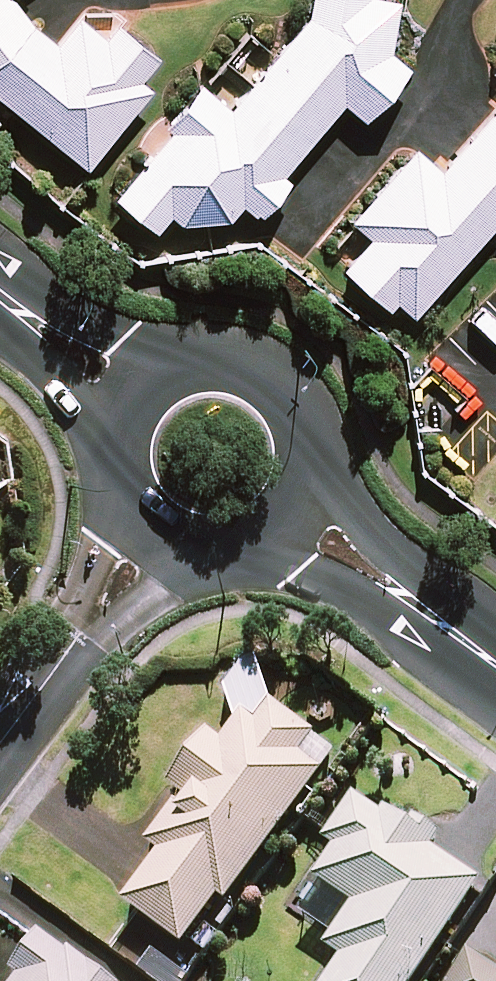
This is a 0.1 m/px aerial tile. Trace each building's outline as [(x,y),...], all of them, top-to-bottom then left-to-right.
[(86,163),(146,88),(134,80),(154,57),(116,26),(103,39),(80,19),(59,46),(53,43),(30,26),(8,0),(0,0),(0,93),(86,163)] [(406,69),(391,52),(397,0),(396,0),(313,0),(311,15),(230,108),(201,83),(164,125),(171,132),(116,195),(155,225),(258,215),(292,178),(281,168),(342,101),(362,119),(406,69)] [(412,314),(495,220),(495,107),(443,166),(419,145),(353,219),(372,236),(346,266),(388,304),(394,298),(412,314)] [(335,755),(270,707),(256,726),(243,716),(221,746),(209,736),(170,789),(183,799),(149,846),(161,855),(124,905),(182,947),(219,897),(226,903),(335,755)] [(443,838),(412,819),(406,829),(356,797),(327,844),(333,847),(312,880),(321,886),(300,919),(330,938),(324,948),(342,960),(328,980),(418,980),(479,885),(432,855),(443,838)] [(42,938),(13,979),(15,980),(102,980),(42,938)] [(470,957),(455,980),(495,980),(495,972),(470,957)]
